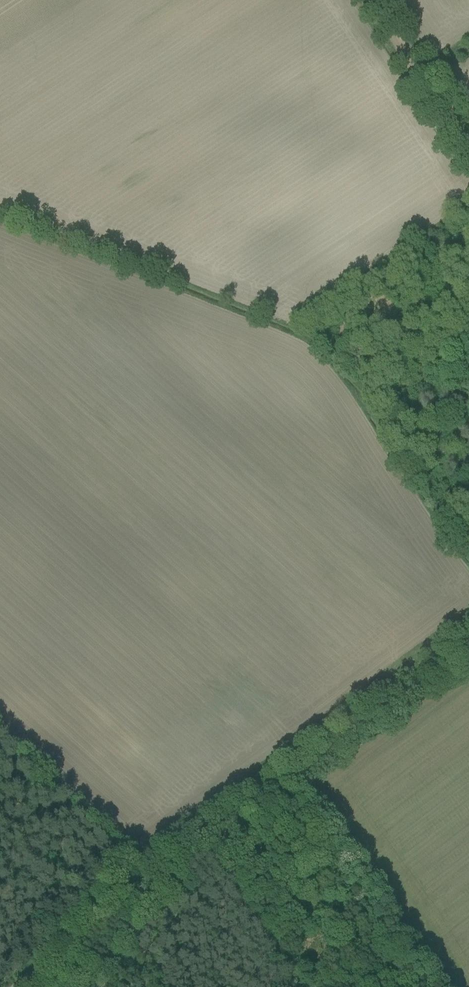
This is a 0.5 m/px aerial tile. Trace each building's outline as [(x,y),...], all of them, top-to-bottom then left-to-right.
[(236,722),(240,728),(259,714),(255,708),(236,722)] [(160,764),(169,778),(174,774),(165,761),(160,764)]
